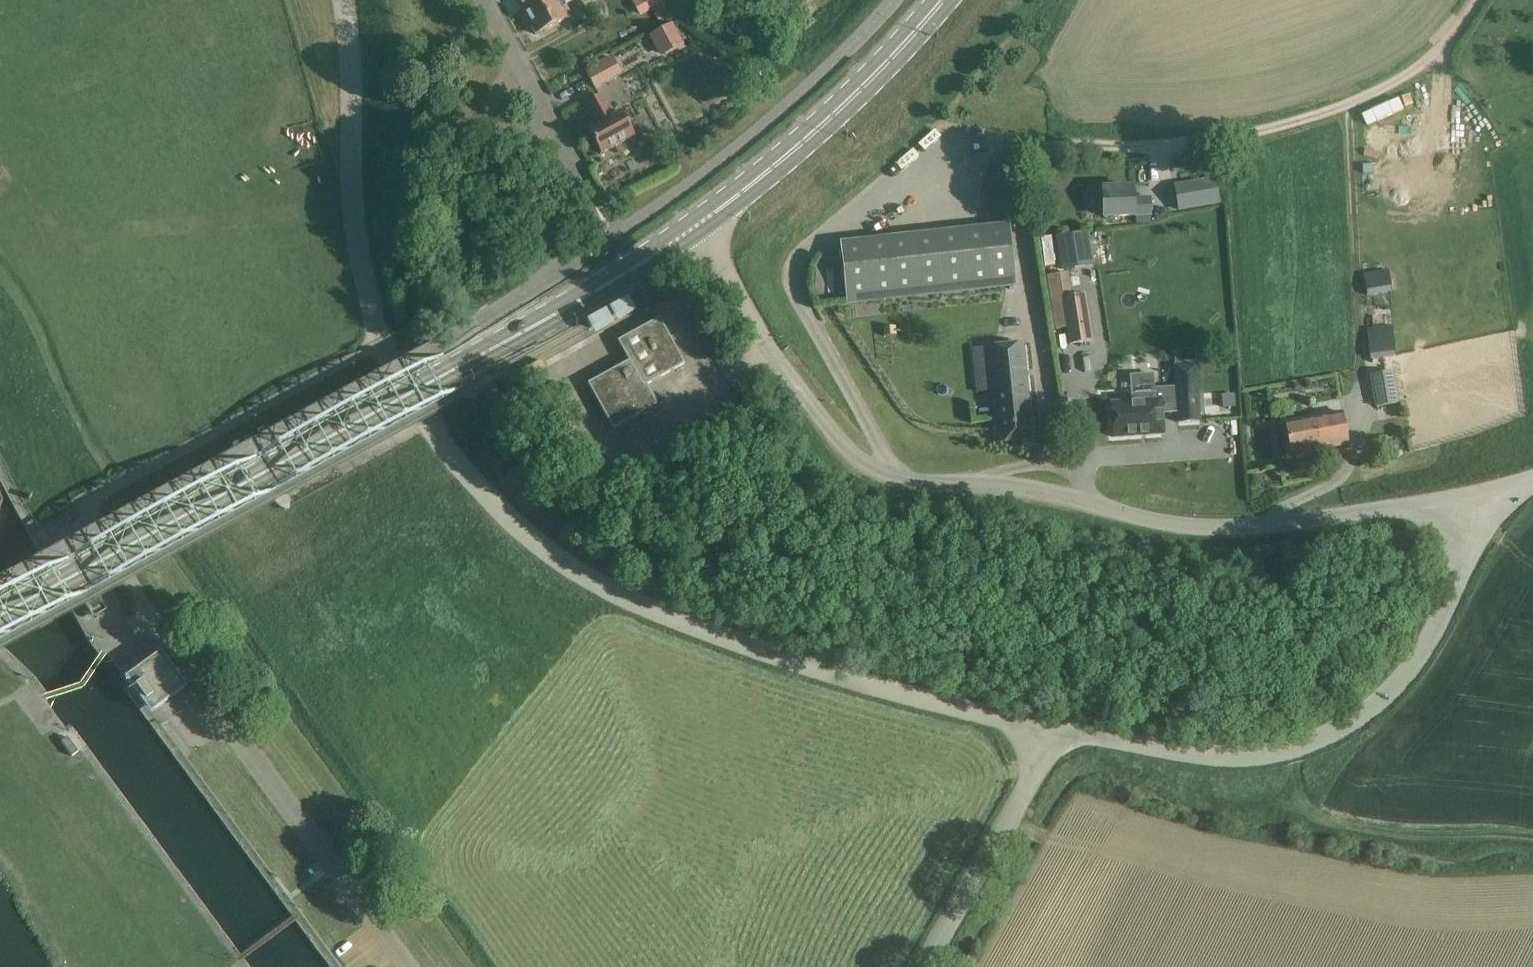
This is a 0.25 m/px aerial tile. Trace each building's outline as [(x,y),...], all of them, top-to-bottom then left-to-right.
[(548,0),(519,0),(526,13),(548,0)] [(556,0),(548,0),(526,13),(538,35),(571,16),(564,4),(560,7),(556,0)] [(640,16),(664,3),(662,0),(632,0),(631,1),(640,16)] [(653,34),(664,55),(682,46),(671,25),(653,34)] [(591,87),(621,76),(614,57),(584,67),(591,87)] [(612,117),(600,96),(588,102),(600,124),(588,130),(601,154),(635,135),(622,112),(612,117)] [(1215,178),(1174,185),(1179,210),(1219,203),(1215,178)] [(1104,217),(1134,216),(1148,215),(1148,197),(1134,197),(1133,188),(1103,190),(1104,217)] [(840,243),(847,308),(1017,289),(1010,224),(840,243)] [(1039,235),(1044,266),(1054,264),(1049,234),(1039,235)] [(1389,270),(1363,274),(1367,297),(1392,292),(1389,270)] [(1046,276),(1055,330),(1065,328),(1068,346),(1093,342),(1085,294),(1071,297),(1068,273),(1046,276)] [(613,429),(657,405),(646,385),(685,364),(659,318),(618,341),(629,361),(588,383),(613,429)] [(1368,337),(1370,360),(1395,357),(1393,334),(1368,337)] [(1034,439),(1023,344),(972,350),(977,392),(992,391),(998,443),(1034,439)] [(1196,365),(1175,366),(1177,401),(1161,402),(1161,400),(1156,401),(1155,393),(1131,394),(1131,402),(1111,404),(1114,438),(1163,434),(1162,414),(1178,413),(1179,423),(1199,422),(1196,365)] [(1375,407),(1399,403),(1393,372),(1369,376),(1375,407)] [(1222,394),(1223,406),(1234,406),(1234,394),(1222,394)] [(1348,445),(1342,412),(1285,423),(1291,455),(1348,445)] [(283,510),(289,511),(290,506),(290,499),(282,481),(260,441),(253,435),(248,433),(246,433),(243,439),(243,446),(277,507),(283,510)] [(95,613),(100,613),(102,609),(102,601),(94,583),(71,543),(64,538),(59,536),(57,537),(55,544),(58,552),(89,609),(95,613)] [(160,652),(126,678),(152,713),(187,687),(160,652)]
